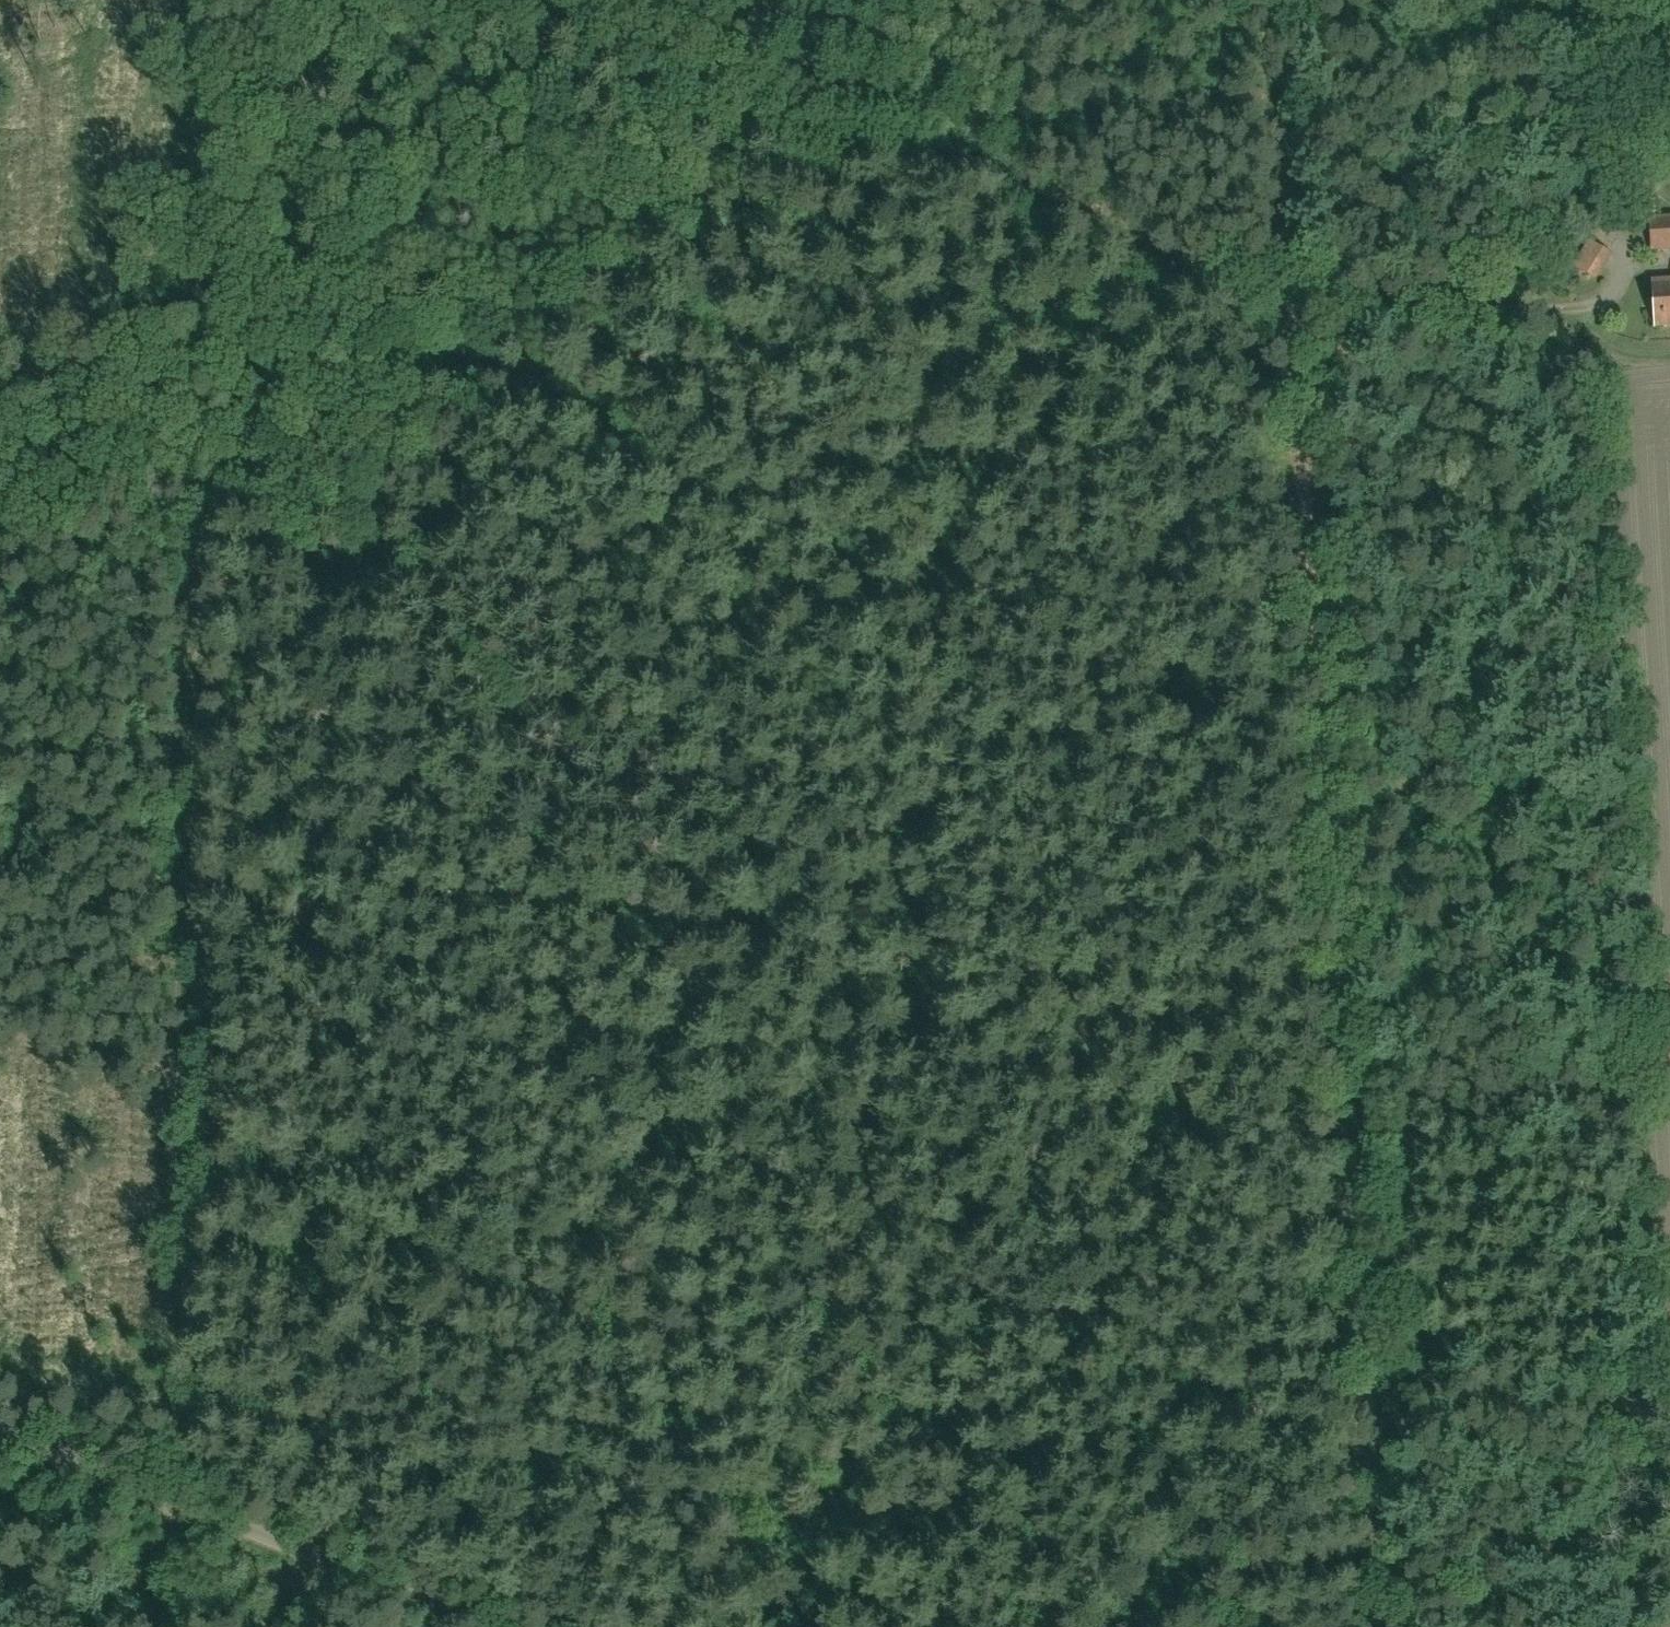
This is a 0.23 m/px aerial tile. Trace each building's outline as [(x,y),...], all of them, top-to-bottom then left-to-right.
[(1669,251),(1669,233),(1660,234),(1661,251),(1669,251)] [(1650,326),(1669,325),(1669,257),(1647,258),(1649,297),(1650,326)]
